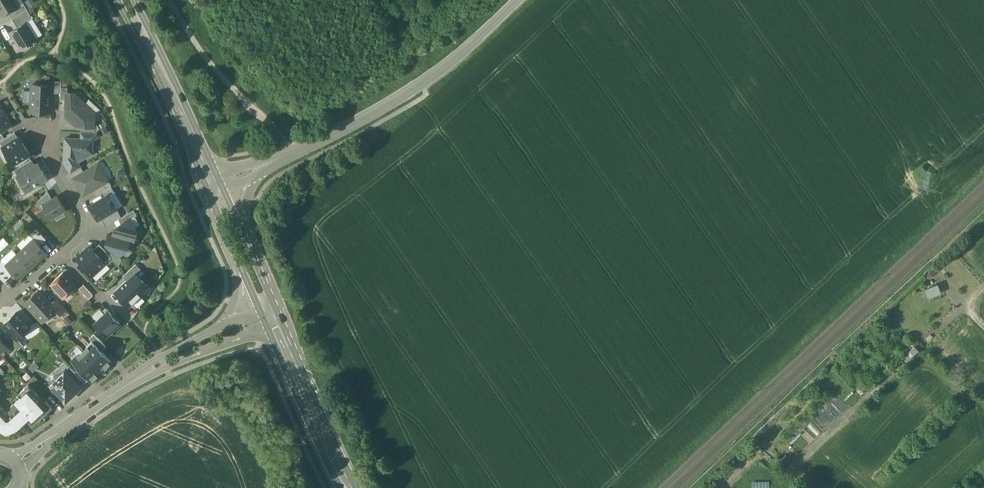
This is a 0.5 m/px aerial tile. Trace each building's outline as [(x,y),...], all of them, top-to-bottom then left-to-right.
[(14,0),(0,0),(0,12),(3,16),(18,7),(14,0)] [(33,0),(30,0),(24,4),(27,9),(36,4),(33,0)] [(12,19),(27,9),(24,4),(9,13),(12,19)] [(27,9),(12,19),(18,28),(26,23),(33,18),(27,9)] [(26,23),(36,39),(43,35),(33,18),(26,23)] [(36,39),(26,23),(18,28),(11,32),(21,48),(36,39)] [(62,81),(51,81),(51,85),(51,93),(61,93),(61,87),(62,81)] [(51,85),(39,84),(37,83),(34,83),(31,86),(31,89),(32,90),(31,112),(50,113),(51,93),(51,85)] [(85,104),(74,94),(67,94),(67,100),(66,116),(70,120),(85,104)] [(85,104),(70,120),(76,126),(81,126),(93,127),(93,125),(94,112),(85,104)] [(1,132),(12,126),(2,109),(2,110),(0,111),(0,133),(1,132)] [(93,133),(81,132),(81,139),(93,140),(101,135),(98,130),(93,133)] [(0,141),(0,142),(3,147),(18,138),(15,132),(4,138),(0,141)] [(18,138),(3,147),(4,149),(3,153),(6,158),(10,159),(13,164),(30,154),(23,143),(21,144),(18,138)] [(81,139),(65,138),(64,162),(67,167),(77,161),(92,153),(93,140),(81,139)] [(31,160),(16,169),(19,175),(34,165),(31,160)] [(67,167),(71,173),(81,167),(77,161),(67,167)] [(41,171),(37,164),(34,165),(19,175),(17,176),(20,179),(18,180),(23,188),(24,187),(27,191),(33,187),(39,184),(47,179),(42,171),(41,171)] [(74,178),(73,179),(78,186),(79,186),(84,195),(93,190),(108,182),(97,164),(84,172),(74,178)] [(81,167),(71,173),(74,178),(84,172),(81,167)] [(108,182),(93,190),(96,195),(112,186),(109,181),(108,182)] [(48,192),(37,202),(40,206),(43,204),(52,199),(48,192)] [(108,195),(90,206),(95,213),(96,212),(97,215),(96,215),(95,219),(99,219),(101,218),(117,209),(108,195)] [(52,199),(43,204),(51,218),(65,210),(57,196),(52,199)] [(117,209),(101,218),(106,226),(118,219),(122,217),(117,209)] [(122,217),(118,219),(121,224),(130,219),(137,215),(134,210),(122,217)] [(121,224),(115,228),(113,235),(130,240),(134,241),(137,231),(130,219),(121,224)] [(36,229),(29,235),(34,240),(40,245),(46,239),(36,229)] [(113,235),(108,234),(106,243),(111,248),(118,256),(128,247),(130,240),(113,235)] [(34,240),(20,253),(32,266),(46,253),(40,245),(34,240)] [(107,252),(99,244),(93,250),(105,263),(111,257),(107,252)] [(90,246),(77,259),(81,263),(81,266),(84,269),(86,269),(91,273),(96,269),(100,267),(105,263),(93,250),(90,246)] [(111,248),(107,252),(111,257),(119,265),(123,261),(118,256),(111,248)] [(32,266),(20,253),(6,266),(18,279),(32,266)] [(136,265),(123,276),(127,282),(136,273),(140,270),(136,265)] [(64,272),(50,284),(64,298),(77,286),(64,272)] [(116,292),(129,306),(149,287),(136,273),(127,282),(116,292)] [(926,297),(939,292),(936,283),(923,288),(926,297)] [(93,295),(83,285),(79,289),(89,299),(93,295)] [(52,305),(39,291),(26,303),(42,321),(55,309),(56,309),(52,305)] [(65,310),(56,301),(52,305),(56,309),(55,309),(60,314),(65,310)] [(109,311),(94,325),(105,337),(120,323),(109,311)] [(30,326),(17,312),(3,324),(13,334),(17,339),(17,338),(30,326)] [(17,339),(13,334),(9,338),(14,344),(18,349),(23,345),(17,338),(17,339)] [(96,344),(102,351),(107,347),(94,334),(90,338),(96,344)] [(9,338),(6,335),(1,339),(9,348),(14,344),(9,338)] [(0,338),(0,353),(2,355),(9,348),(1,339),(0,338)] [(102,351),(96,344),(90,349),(88,346),(83,351),(101,371),(105,367),(111,361),(102,351)] [(913,345),(900,356),(904,361),(917,350),(913,345)] [(101,371),(83,351),(78,355),(73,360),(80,368),(90,378),(91,380),(97,374),(98,374),(101,371)] [(78,384),(82,380),(75,373),(70,367),(66,371),(78,384)] [(80,368),(75,373),(82,380),(85,383),(90,378),(80,368)] [(65,370),(51,383),(66,400),(80,387),(78,384),(66,371),(65,370)] [(1,431),(4,432),(7,428),(11,432),(13,432),(16,431),(18,430),(21,427),(20,427),(24,424),(22,421),(26,418),(32,424),(52,406),(46,400),(44,401),(28,384),(19,393),(21,396),(11,404),(13,406),(6,413),(4,411),(5,410),(0,405),(0,431),(1,431)]
